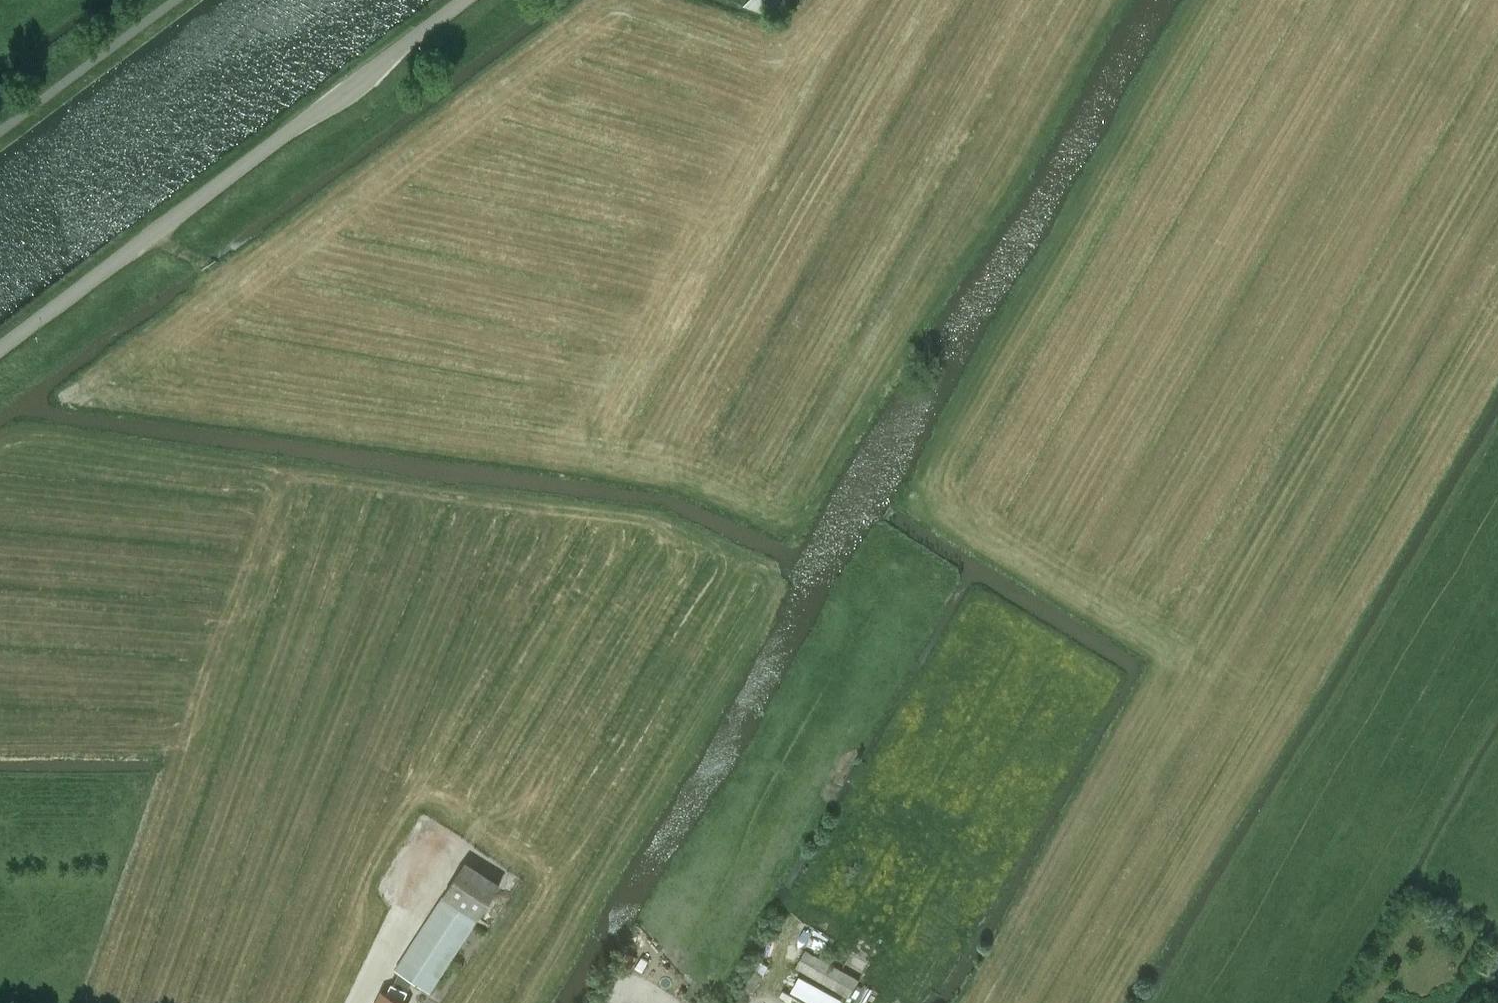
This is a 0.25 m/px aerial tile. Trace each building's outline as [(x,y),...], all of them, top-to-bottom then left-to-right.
[(475,922),(500,884),(465,862),(441,900),(475,922)] [(475,922),(441,900),(395,969),(400,972),(413,981),(430,992),(475,922)] [(796,967),(849,997),(859,979),(806,949),(796,967)] [(630,968),(637,957),(627,952),(621,963),(630,968)] [(376,1002),(407,1002),(403,1001),(413,981),(400,972),(394,984),(391,983),(387,994),(381,991),(376,1002)]
